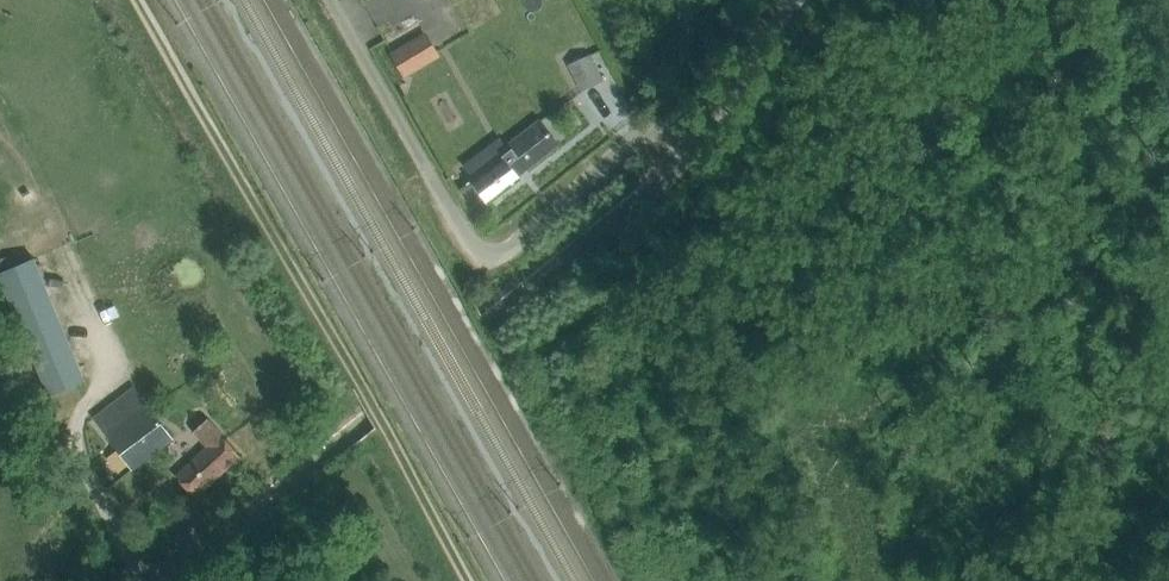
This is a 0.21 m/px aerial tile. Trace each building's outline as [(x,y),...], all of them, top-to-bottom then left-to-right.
[(426,33),(395,52),(407,73),(439,54),(436,50),(428,35),(426,33)] [(582,90),(587,87),(607,77),(594,52),(569,65),(582,90)] [(614,90),(591,89),(589,121),(612,123),(614,90)] [(487,146),(463,165),(464,166),(474,179),(472,180),(490,203),(522,178),(517,173),(526,166),(527,168),(558,144),(544,125),(540,120),(508,145),(511,149),(498,159),(487,146)] [(0,272),(0,275),(1,276),(50,395),(78,383),(86,380),(35,258),(0,272)] [(93,416),(134,468),(174,438),(133,385),(93,416)] [(208,446),(176,476),(196,497),(241,455),(222,434),(208,418),(194,430),(208,446)]
